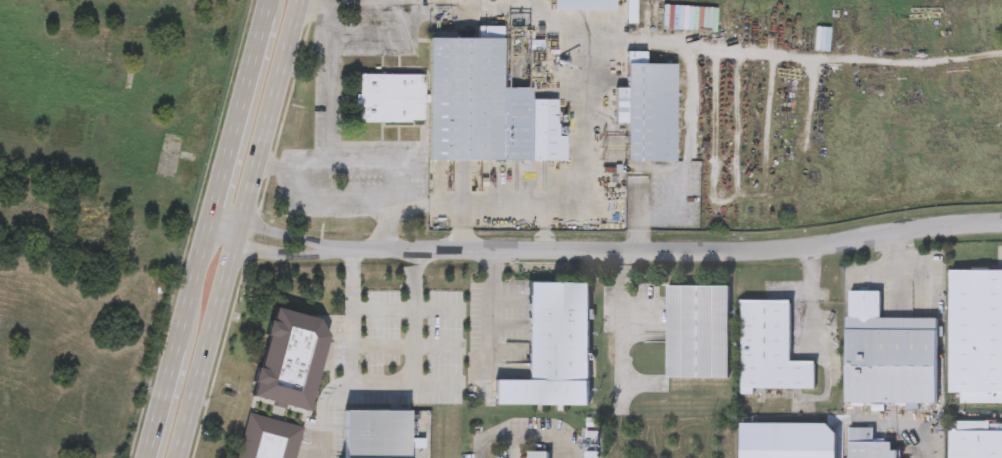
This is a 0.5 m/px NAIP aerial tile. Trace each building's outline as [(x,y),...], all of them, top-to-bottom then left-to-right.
[(814,25),(829,25),(829,49),(814,49),(814,25)] [(429,36),(502,36),(502,86),(533,86),(533,98),(559,98),(559,147),(568,147),(568,158),(428,158),(429,36)] [(675,159),(626,159),(626,120),(616,120),(616,86),(625,86),(626,61),(676,62),(675,159)] [(425,121),(357,120),(357,72),(425,72),(425,121)] [(951,268),(1001,269),(1001,401),(963,401),(963,390),(950,390),(951,268)] [(528,378),(528,281),(589,281),(589,403),(495,403),(495,378),(528,378)] [(729,375),(668,375),(668,283),(729,284),(729,375)] [(936,401),(845,401),(846,289),(880,289),(880,316),(937,316),(936,401)] [(791,359),(816,359),(815,386),(741,386),(742,298),(791,298),(791,359)] [(250,394),(275,305),(319,317),(328,332),(306,410),(250,394)] [(424,437),(424,457),(343,457),(344,408),(409,409),(409,437),(424,437)] [(302,425),(293,457),(235,457),(248,410),(302,425)] [(588,418),(588,427),(599,427),(599,418),(588,418)] [(950,419),(1001,420),(1001,457),(949,457),(950,419)] [(897,448),(897,457),(848,457),(848,438),(861,438),(861,426),(872,426),(872,439),(890,439),(890,448),(897,448)] [(798,443),(798,457),(773,457),(773,443),(798,443)] [(549,449),(549,457),(530,457),(530,449),(549,449)]
